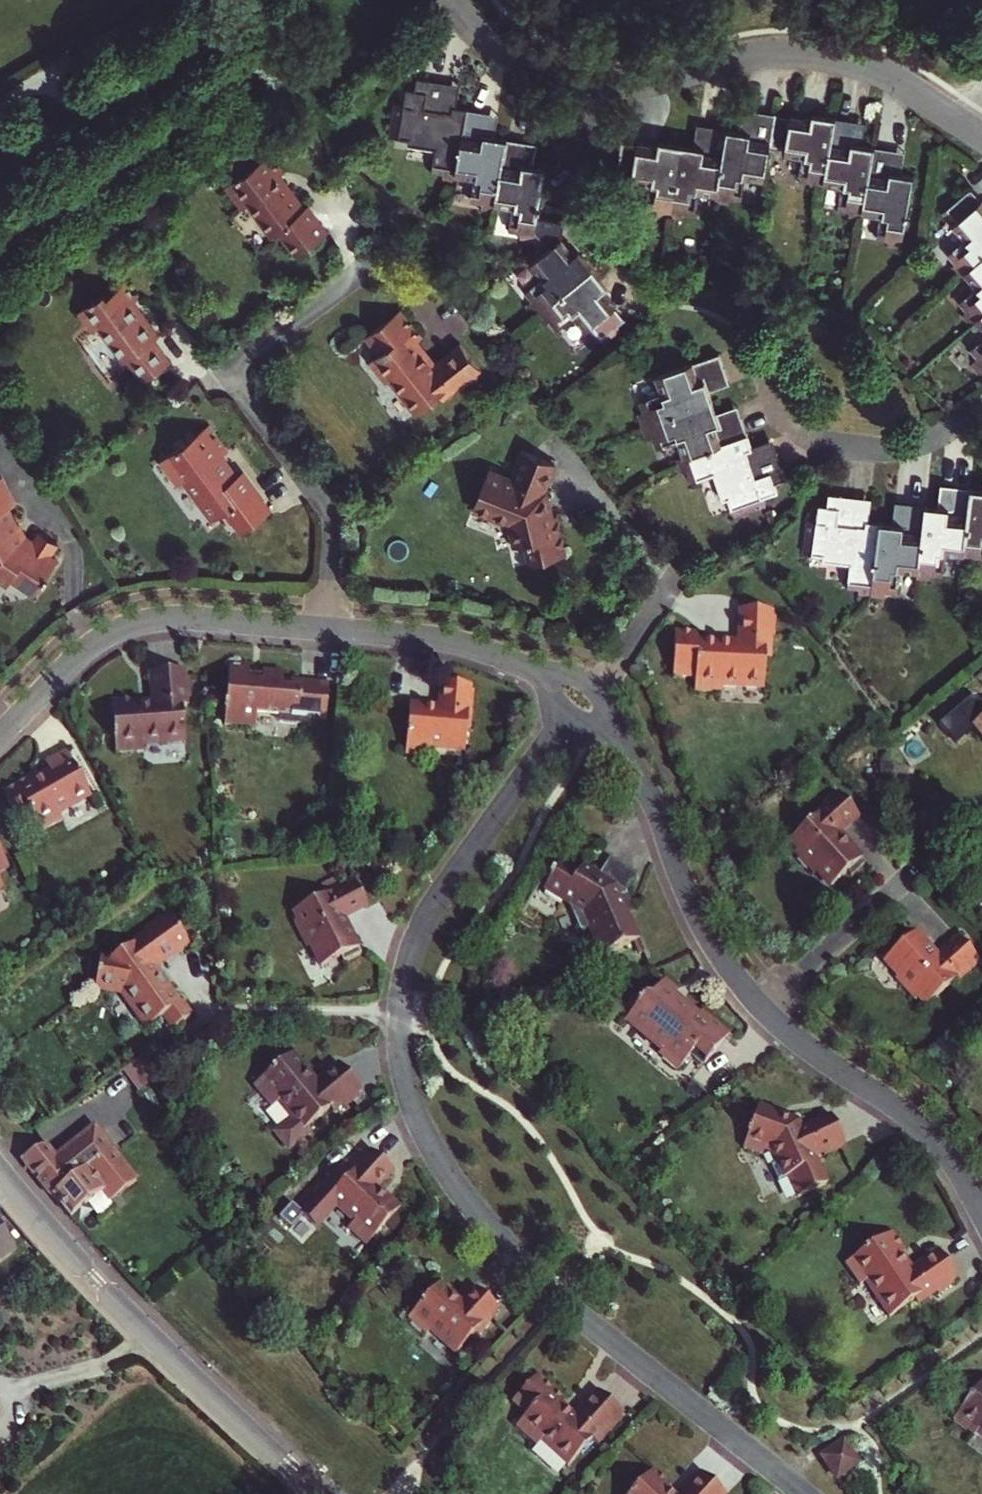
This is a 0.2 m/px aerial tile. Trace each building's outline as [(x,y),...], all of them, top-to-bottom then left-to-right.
[(452,103),(456,80),(428,75),(426,87),(417,85),(415,101),(405,99),(400,132),(418,136),(418,141),(444,146),(440,165),(453,167),(452,177),(463,180),(464,173),(475,107),(465,105),(452,103)] [(468,83),(456,80),(452,103),(465,105),(468,83)] [(497,111),(475,107),(464,173),(485,177),(481,196),(494,198),(493,207),(504,208),(505,203),(517,137),(506,135),(494,133),(497,111)] [(763,131),(767,109),(755,107),(750,128),(763,131)] [(740,126),(727,193),(726,199),(737,201),(738,192),(750,194),(754,175),(774,179),(779,150),(787,113),(767,109),(763,131),(750,128),(740,126)] [(510,113),(497,111),(494,133),(506,135),(510,113)] [(829,119),(820,117),(801,114),(800,116),(787,113),(779,150),(787,151),(788,145),(794,146),(793,152),(813,156),(809,175),(820,177),(818,186),(832,189),(833,183),(845,117),(830,114),(829,119)] [(870,220),(871,213),(884,147),(870,144),(859,142),(863,121),(845,117),(833,183),(850,187),(847,205),(859,207),(857,217),(870,220)] [(716,144),(720,122),(708,120),(704,142),(716,144)] [(859,142),(870,144),(874,123),(863,121),(859,142)] [(693,139),(692,141),(678,213),(692,215),(693,207),(705,209),(709,190),(727,193),(740,126),(720,122),(716,144),(704,142),(693,139)] [(547,216),(556,167),(545,165),(533,163),(536,140),(517,137),(505,203),(524,207),(521,225),(532,227),(531,236),(543,239),(547,216)] [(675,144),(667,142),(647,138),(647,140),(632,138),(625,174),(635,176),(636,169),(642,170),(640,177),(659,180),(655,199),(668,202),(666,210),(678,213),(692,141),(676,138),(675,144)] [(549,143),(536,140),(533,163),(545,165),(549,143)] [(884,147),(871,213),(889,216),(886,235),(899,238),(897,247),(909,250),(922,177),(910,174),(898,172),(902,150),(884,147)] [(898,172),(910,174),(914,152),(902,150),(898,172)] [(298,252),(327,229),(308,204),(303,208),(278,174),(283,171),(269,152),(243,173),(241,173),(240,173),(240,174),(240,176),(227,185),(244,207),(248,204),(272,235),(278,231),(280,229),(298,252)] [(978,195),(949,219),(956,227),(962,223),(966,227),(960,232),(972,246),(956,258),(965,269),(958,275),(966,285),(971,281),(981,271),(981,200),(978,195)] [(547,216),(543,239),(551,249),(556,245),(560,251),(540,267),(552,282),(537,293),(545,303),(537,309),(543,318),(601,273),(593,262),(589,266),(583,258),(571,242),(574,221),(547,216)] [(295,254),(298,252),(280,229),(278,231),(295,254)] [(589,266),(593,262),(587,255),(583,258),(589,266)] [(971,281),(981,294),(967,306),(976,316),(968,323),(975,331),(981,326),(981,271),(971,281)] [(633,326),(613,296),(612,296),(607,289),(611,286),(601,273),(543,318),(552,328),(560,322),(567,332),(582,320),(594,335),(599,331),(603,336),(597,340),(604,349),(633,326)] [(136,381),(163,361),(146,338),(150,335),(137,317),(135,319),(124,304),(129,300),(117,283),(99,297),(97,293),(89,299),(87,297),(83,300),(85,302),(71,311),(85,331),(91,326),(116,361),(120,358),(136,381)] [(617,293),(611,286),(607,289),(612,296),(613,296),(617,293)] [(452,386),(468,375),(473,371),(454,345),(429,364),(412,341),(417,337),(396,309),(360,337),(374,354),(363,362),(378,382),(382,379),(407,412),(430,394),(435,400),(452,386)] [(734,376),(726,355),(664,375),(670,396),(651,402),(655,415),(647,418),(651,431),(721,407),(717,395),(713,383),(734,376)] [(468,375),(452,386),(455,390),(471,378),(468,375)] [(737,388),(734,376),(713,383),(717,395),(737,388)] [(724,418),(721,407),(651,431),(654,442),(663,439),(667,450),(686,443),(692,462),(755,440),(750,424),(729,430),(724,418)] [(729,430),(750,424),(745,411),(724,418),(729,430)] [(237,475),(220,454),(222,452),(223,449),(223,446),(221,443),(207,425),(160,461),(179,484),(183,481),(213,519),(222,512),(225,510),(234,521),(243,532),(273,509),(243,470),(237,475)] [(759,453),(755,440),(692,462),(684,464),(688,476),(699,472),(703,485),(721,479),(729,505),(735,503),(740,521),(773,510),(771,502),(785,497),(783,488),(793,484),(784,457),(763,464),(759,453)] [(472,509),(507,523),(513,547),(526,544),(531,564),(565,555),(556,516),(552,517),(545,489),(556,459),(521,444),(513,463),(517,465),(514,471),(511,480),(509,483),(502,479),(503,477),(488,471),(472,509)] [(763,464),(784,457),(780,446),(759,453),(763,464)] [(13,584),(16,579),(40,595),(57,568),(50,563),(61,547),(43,535),(36,544),(29,539),(22,543),(15,529),(19,528),(11,510),(20,506),(7,478),(0,481),(0,575),(13,584)] [(952,511),(955,489),(943,488),(939,509),(952,511)] [(963,558),(974,492),(955,489),(952,511),(939,509),(927,508),(918,574),(917,579),(929,581),(931,572),(943,574),(946,555),(963,558)] [(974,492),(963,558),(962,564),(976,565),(977,557),(981,557),(981,493),(974,492)] [(860,520),(863,498),(834,494),(833,505),(823,504),(821,519),(812,518),(807,552),(826,555),(825,560),(853,564),(851,583),(863,585),(862,595),(874,596),(885,523),(872,522),(860,520)] [(875,500),(863,498),(860,520),(872,522),(875,500)] [(909,527),(912,506),(900,504),(898,525),(909,527)] [(918,574),(927,508),(912,506),(909,527),(898,525),(885,523),(874,596),(886,598),(888,588),(900,590),(902,572),(918,574)] [(225,510),(222,512),(231,523),(234,521),(225,510)] [(767,662),(767,638),(768,621),(768,615),(737,615),(737,646),(694,645),(694,639),(673,639),(673,684),(693,684),(693,697),(718,697),(718,692),(762,692),(762,662),(767,662)] [(257,714),(275,715),(280,722),(288,722),(294,717),(313,718),(313,715),(325,715),(327,686),(283,683),(283,680),(283,674),(261,673),(261,676),(248,675),(249,667),(228,666),(225,708),(222,708),(222,712),(225,712),(224,726),(256,728),(257,714)] [(142,747),(184,744),(181,709),(185,709),(185,701),(184,695),(189,694),(188,681),(183,681),(183,673),(150,676),(152,707),(136,708),(136,701),(110,703),(114,757),(142,755),(142,747)] [(431,754),(466,757),(468,733),(474,734),(477,695),(470,695),(470,690),(441,688),(439,712),(410,710),(405,759),(430,761),(431,754)] [(294,717),(288,722),(325,724),(325,715),(313,715),(313,718),(294,717)] [(971,727),(981,739),(981,717),(971,727)] [(30,777),(3,793),(18,819),(28,813),(39,832),(62,819),(58,813),(90,795),(65,751),(45,762),(51,772),(33,782),(30,777)] [(822,807),(810,817),(780,842),(789,852),(785,855),(804,876),(809,872),(823,889),(840,874),(843,878),(858,865),(833,836),(852,819),(831,795),(820,805),(822,807)] [(822,807),(820,805),(808,814),(810,817),(822,807)] [(609,896),(619,891),(630,872),(606,858),(596,875),(578,865),(573,873),(555,863),(549,873),(546,871),(543,876),(546,878),(540,889),(563,903),(575,929),(584,925),(590,938),(597,935),(604,950),(630,938),(634,936),(623,911),(619,909),(615,907),(609,896)] [(326,896),(297,911),(301,918),(298,920),(311,946),(315,944),(325,965),(344,956),(346,961),(363,952),(346,919),(368,907),(355,881),(346,885),(343,881),(324,891),(326,896)] [(627,909),(619,891),(609,896),(615,907),(619,909),(623,911),(627,909)] [(189,943),(172,918),(166,922),(163,917),(145,929),(148,934),(142,939),(144,941),(138,945),(136,941),(111,959),(99,958),(95,989),(116,992),(120,989),(148,1028),(164,1017),(173,1030),(194,1015),(184,1001),(180,1004),(152,965),(161,959),(162,962),(189,943)] [(937,952),(910,923),(895,936),(900,941),(885,955),(901,973),(897,977),(915,997),(919,993),(926,1001),(946,983),(966,965),(969,967),(979,958),(956,934),(937,952)] [(597,935),(590,938),(597,953),(604,950),(597,935)] [(639,947),(634,936),(630,938),(635,948),(639,947)] [(966,965),(946,983),(958,977),(969,967),(966,965)] [(638,1004),(628,1015),(623,1021),(658,1052),(661,1060),(669,1067),(677,1067),(688,1055),(700,1065),(727,1035),(699,1010),(694,1015),(674,998),(675,990),(664,980),(648,998),(642,999),(638,1004)] [(626,1010),(628,1015),(638,1004),(633,1002),(626,1010)] [(292,1054),(253,1086),(271,1108),(279,1102),(303,1131),(330,1108),(333,1112),(341,1105),(348,1099),(351,1103),(358,1096),(356,1093),(360,1089),(338,1063),(315,1082),(292,1054)] [(351,1103),(348,1099),(341,1105),(343,1108),(351,1103)] [(820,1148),(823,1154),(837,1147),(834,1141),(838,1138),(825,1114),(799,1128),(794,1118),(788,1121),(776,1117),(777,1114),(752,1106),(738,1148),(759,1155),(760,1152),(765,1153),(771,1163),(765,1166),(774,1182),(783,1177),(794,1197),(823,1182),(808,1155),(816,1151),(820,1148)] [(41,1146),(20,1160),(21,1161),(48,1195),(52,1199),(68,1219),(69,1220),(74,1215),(78,1219),(88,1210),(85,1206),(100,1194),(101,1193),(103,1194),(117,1196),(134,1182),(102,1143),(108,1138),(97,1124),(62,1153),(69,1162),(61,1169),(41,1146)] [(368,1245),(400,1208),(377,1188),(393,1170),(371,1151),(368,1155),(364,1152),(340,1179),(344,1182),(330,1199),(354,1221),(348,1227),(368,1245)] [(108,1203),(117,1196),(103,1194),(101,1193),(100,1194),(108,1203)] [(952,1283),(958,1279),(939,1252),(910,1272),(900,1257),(904,1254),(891,1235),(843,1269),(858,1290),(865,1285),(891,1321),(915,1304),(918,1308),(936,1295),(952,1283)] [(15,1271),(0,1250),(0,1281),(15,1271)] [(458,1304),(434,1283),(404,1317),(423,1333),(426,1330),(451,1353),(466,1336),(469,1339),(487,1318),(485,1316),(493,1308),(472,1289),(458,1304)] [(952,1283),(936,1295),(939,1299),(955,1287),(952,1283)] [(544,1440),(571,1465),(594,1439),(598,1442),(606,1433),(608,1435),(625,1416),(598,1392),(577,1416),(564,1405),(567,1402),(537,1376),(514,1402),(528,1415),(517,1427),(539,1446),(544,1440)] [(954,1422),(974,1436),(977,1432),(981,1436),(981,1383),(954,1422)] [(600,1444),(608,1435),(606,1433),(598,1442),(600,1444)] [(817,1456),(835,1483),(861,1466),(843,1439),(817,1456)] [(669,1491),(673,1487),(655,1470),(633,1493),(673,1493),(669,1491)] [(683,1493),(723,1493),(702,1474),(683,1493)]
